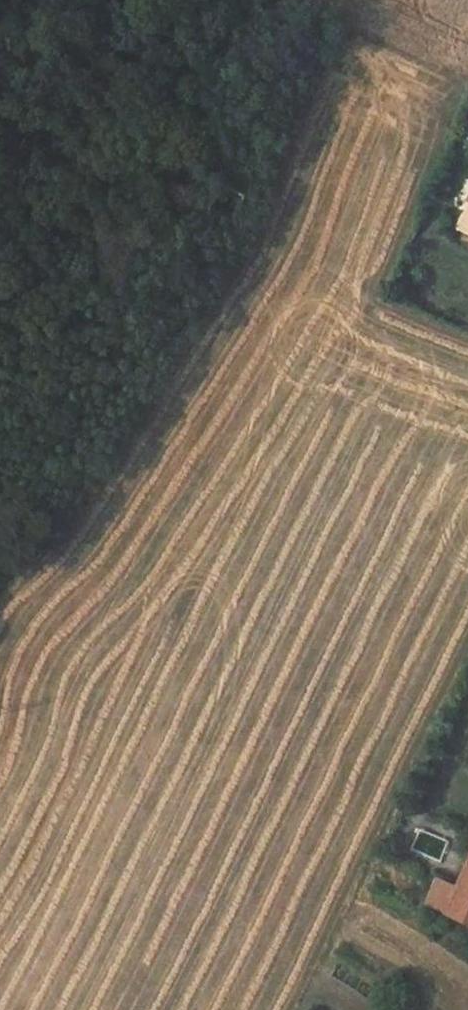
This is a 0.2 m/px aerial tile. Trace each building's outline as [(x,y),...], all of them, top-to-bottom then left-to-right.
[(467,207),(462,204),(452,225),(467,232),(467,207)] [(447,912),(467,923),(467,863),(447,912)]
